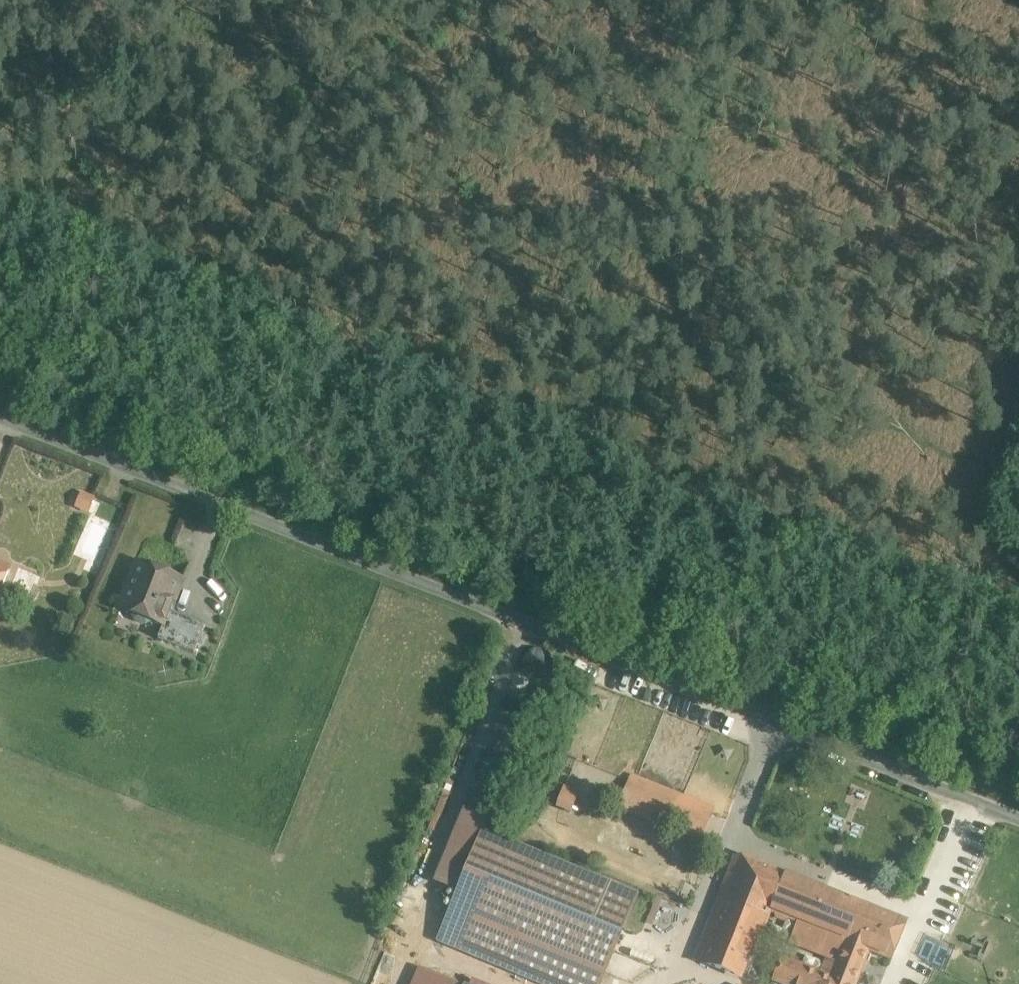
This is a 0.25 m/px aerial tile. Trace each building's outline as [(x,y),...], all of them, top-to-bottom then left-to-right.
[(182,582),(138,565),(121,608),(133,613),(132,615),(135,622),(146,626),(152,623),(163,627),(164,628),(170,613),(182,582)] [(185,619),(170,613),(164,628),(163,627),(158,641),(174,647),(185,619)] [(700,843),(715,805),(632,773),(617,811),(700,843)] [(563,783),(550,805),(566,814),(578,791),(563,783)] [(484,834),(440,942),(541,983),(600,983),(636,897),(484,834)] [(745,860),(724,912),(725,912),(725,911),(762,926),(768,910),(800,923),(796,933),(793,942),(840,961),(833,981),(784,961),(777,982),(783,983),(854,983),(868,949),(891,959),(905,924),(745,860)] [(725,912),(705,963),(742,977),(762,926),(725,911),(725,912)]
